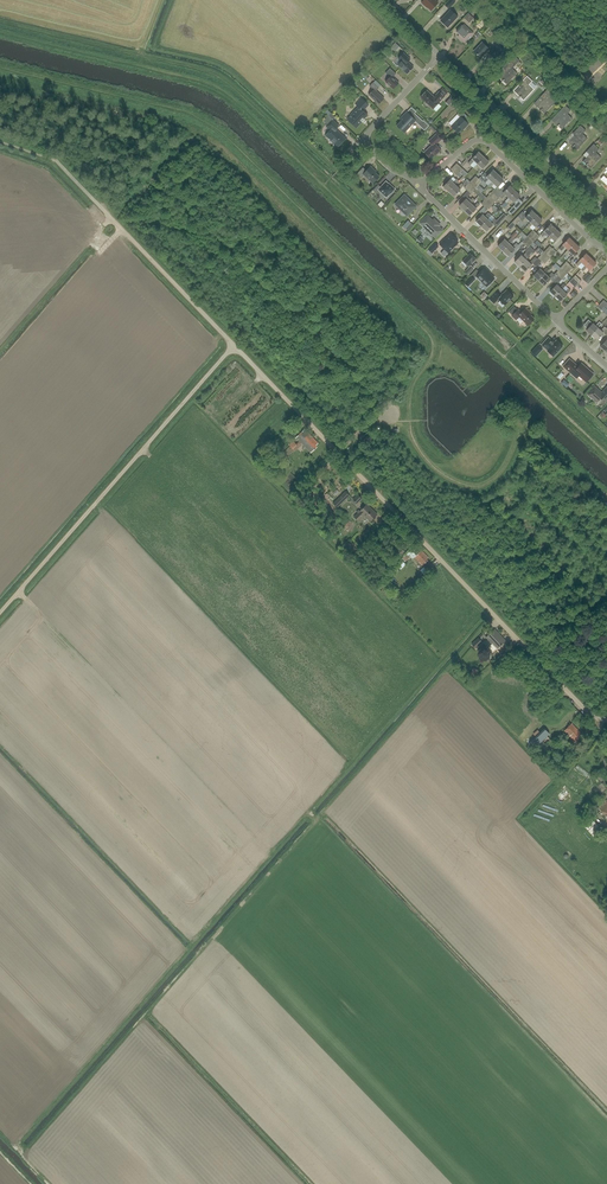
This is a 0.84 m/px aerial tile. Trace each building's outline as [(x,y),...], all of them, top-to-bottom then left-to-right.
[(438,4),(433,0),(424,0),(421,3),(431,12),(438,4)] [(457,0),(450,0),(445,5),(449,8),(457,0)] [(447,29),(457,19),(449,12),(440,22),(447,29)] [(464,20),(468,24),(473,19),(468,15),(464,20)] [(464,44),(473,35),(463,26),(456,33),(459,36),(457,38),(464,44)] [(504,46),(508,41),(502,37),(498,41),(504,46)] [(395,51),(399,47),(395,43),(391,48),(395,51)] [(491,56),(496,51),(493,48),(490,52),(481,44),(474,53),(480,59),(486,52),(491,56)] [(408,74),(414,68),(408,62),(411,59),(404,53),(398,59),(401,61),(398,64),(403,69),(403,70),(408,74)] [(512,69),(519,61),(514,56),(502,69),(505,71),(499,78),(506,85),(517,74),(512,69)] [(393,89),(398,83),(392,78),(396,74),(390,69),(385,73),(390,77),(385,82),(393,89)] [(524,101),(534,90),(529,85),(532,82),(527,77),(520,85),(522,88),(516,95),(524,101)] [(378,105),(384,98),(376,91),(378,88),(373,83),(369,87),(373,90),(368,95),(378,105)] [(543,100),(536,107),(543,114),(554,102),(549,98),(557,90),(553,87),(550,87),(548,89),(540,97),(543,100)] [(427,90),(421,97),(433,109),(445,97),(444,96),(448,93),(443,88),(439,92),(434,97),(427,90)] [(448,105),(453,100),(450,97),(445,102),(448,105)] [(360,121),(363,118),(364,119),(368,115),(363,111),(369,105),(361,98),(356,104),(358,107),(351,115),(347,120),(356,128),(362,122),(360,121)] [(561,130),(571,119),(567,115),(570,111),(564,106),(557,114),(560,116),(554,123),(561,130)] [(458,133),(462,129),(463,130),(469,124),(464,120),(467,117),(461,110),(457,114),(460,117),(451,126),(458,133)] [(426,130),(430,126),(424,121),(423,121),(414,113),(411,116),(407,112),(400,119),(402,121),(397,126),(404,133),(415,121),(425,130),(426,130)] [(335,117),(331,113),(323,121),(327,125),(326,126),(330,130),(326,135),(338,147),(346,139),(336,129),(339,126),(333,120),(335,117)] [(577,150),(587,139),(582,135),(586,132),(580,126),(573,135),(575,137),(570,143),(577,150)] [(431,159),(436,154),(436,155),(441,150),(436,145),(441,140),(436,135),(429,141),(432,145),(425,152),(431,159)] [(590,169),(601,158),(596,153),(599,150),(594,145),(587,152),(589,155),(583,162),(590,169)] [(477,164),(484,157),(478,152),(472,159),(468,163),(471,165),(474,161),(477,164)] [(477,164),(473,168),(476,170),(479,166),(482,169),(489,162),(484,157),(477,164)] [(454,167),(460,172),(464,175),(466,173),(462,170),(463,169),(457,163),(454,167)] [(373,184),(380,177),(373,171),(374,170),(370,166),(366,170),(363,168),(356,174),(360,178),(363,175),(373,184)] [(459,172),(460,172),(454,167),(451,170),(457,175),(459,178),(462,175),(459,172)] [(492,182),(498,175),(493,170),(487,177),(483,181),(485,183),(489,179),(492,182)] [(473,185),(479,179),(476,176),(472,180),(466,175),(465,177),(467,179),(473,185)] [(492,182),(488,186),(490,188),(494,184),(497,187),(504,180),(498,175),(492,182)] [(455,185),(459,181),(457,179),(453,182),(450,180),(443,187),(449,192),(455,185)] [(463,183),(466,186),(464,188),(468,191),(473,185),(467,179),(463,183)] [(473,185),(476,188),(482,182),(479,179),(473,185)] [(386,182),(381,187),(378,185),(373,190),(377,194),(380,191),(386,197),(391,193),(395,189),(391,186),(386,182)] [(455,185),(449,192),(454,196),(460,190),(460,189),(464,186),(462,183),(458,187),(455,185)] [(471,194),(476,188),(473,185),(468,191),(471,194)] [(509,197),(515,191),(510,186),(503,193),(504,193),(503,193),(500,197),(502,199),(506,195),(509,197)] [(490,201),(500,190),(497,187),(492,192),(487,198),(490,201)] [(499,198),(500,197),(503,193),(500,190),(490,201),(493,204),(499,198)] [(511,215),(523,202),(518,198),(520,196),(515,191),(509,197),(505,201),(507,203),(511,200),(515,204),(508,212),(511,215)] [(408,214),(415,207),(412,204),(413,203),(408,198),(404,195),(396,204),(402,210),(401,211),(401,212),(401,213),(402,214),(403,215),(404,215),(405,215),(406,214),(407,213),(408,214)] [(471,204),(472,203),(475,200),(473,198),(469,202),(466,199),(459,206),(465,211),(471,204)] [(484,207),(490,201),(487,198),(481,204),(484,207)] [(487,210),(493,204),(490,201),(484,207),(487,210)] [(471,204),(465,211),(470,216),(476,209),(480,205),(478,203),(474,206),(471,204)] [(539,213),(545,218),(554,208),(548,203),(539,213)] [(531,222),(537,215),(532,210),(525,217),(524,216),(522,218),(524,220),(522,221),(524,223),(528,219),(531,222)] [(507,216),(505,215),(504,213),(498,219),(501,222),(507,216)] [(481,226),(492,216),(489,214),(486,217),(483,215),(476,221),(481,226)] [(434,222),(427,215),(419,223),(435,237),(442,230),(438,226),(439,225),(439,224),(439,223),(437,221),(436,221),(435,221),(434,222)] [(531,222),(527,226),(529,228),(533,224),(536,227),(542,220),(537,215),(531,222)] [(512,222),(516,225),(521,219),(518,216),(512,222)] [(488,220),(481,226),(487,231),(497,220),(495,218),(491,222),(488,220)] [(408,231),(413,225),(407,220),(402,226),(408,231)] [(510,231),(516,225),(512,222),(507,228),(510,231)] [(549,236),(556,229),(551,224),(544,231),(541,235),(543,237),(546,233),(549,236)] [(549,236),(546,240),(548,242),(551,238),(554,241),(561,234),(556,229),(549,236)] [(515,231),(510,237),(513,239),(518,234),(519,232),(517,230),(515,232),(515,231)] [(531,239),(536,233),(533,230),(527,236),(531,239)] [(531,239),(534,242),(539,236),(536,233),(531,239)] [(458,242),(450,235),(445,241),(444,240),(440,244),(448,253),(458,242)] [(525,245),(531,239),(527,236),(522,242),(525,245)] [(510,244),(511,243),(513,240),(511,238),(507,242),(504,239),(498,246),(503,251),(510,244)] [(568,250),(574,243),(569,238),(563,245),(559,249),(561,251),(565,247),(568,250)] [(528,248),(534,242),(531,239),(525,245),(528,248)] [(428,249),(431,252),(432,253),(438,246),(434,242),(428,249)] [(510,244),(503,251),(508,256),(515,249),(518,245),(516,243),(513,247),(510,244)] [(580,248),(574,243),(564,253),(567,255),(570,252),(573,254),(580,248)] [(547,255),(553,249),(550,246),(544,252),(547,255)] [(520,267),(526,260),(535,251),(531,248),(524,255),(525,257),(524,258),(521,255),(515,262),(520,267)] [(547,255),(550,258),(556,252),(553,249),(547,255)] [(542,261),(547,255),(544,252),(539,258),(542,261)] [(470,253),(463,261),(468,267),(476,259),(470,253)] [(585,265),(591,258),(586,254),(576,264),(578,266),(582,263),(585,265)] [(545,264),(550,258),(547,255),(542,261),(545,264)] [(591,258),(581,269),(583,271),(587,267),(590,270),(596,263),(591,258)] [(526,260),(520,267),(525,272),(532,265),(535,261),(533,259),(529,263),(526,260)] [(564,271),(570,265),(567,262),(561,268),(564,271)] [(470,265),(464,272),(468,275),(474,269),(470,265)] [(564,271),(567,274),(573,268),(570,265),(564,271)] [(488,272),(489,272),(485,267),(477,276),(487,286),(494,278),(488,272)] [(539,281),(545,274),(549,270),(547,268),(543,272),(540,269),(534,276),(539,281)] [(558,277),(564,271),(561,268),(555,274),(558,277)] [(562,279),(567,274),(564,271),(558,277),(562,279)] [(584,278),(589,282),(594,276),(589,272),(584,278)] [(545,274),(539,281),(544,286),(550,279),(550,278),(554,275),(552,273),(548,276),(545,274)] [(572,278),(578,284),(581,281),(575,275),(572,278)] [(575,287),(578,284),(572,278),(569,282),(575,287)] [(556,296),(562,289),(566,286),(563,284),(560,287),(557,285),(550,291),(556,296)] [(565,292),(562,289),(556,296),(561,301),(567,294),(571,290),(569,288),(565,292)] [(497,292),(490,300),(494,303),(498,299),(505,305),(514,296),(507,290),(501,296),(497,292)] [(606,308),(601,302),(598,305),(604,311),(606,309),(606,308)] [(518,309),(512,316),(516,320),(519,317),(528,325),(535,319),(531,315),(532,314),(526,308),(521,312),(518,309)] [(586,330),(592,335),(598,328),(601,324),(599,322),(596,326),(593,323),(592,323),(589,320),(584,325),(588,328),(586,330)] [(606,329),(604,327),(601,331),(598,328),(592,335),(598,340),(604,333),(606,335),(606,334),(606,327),(606,329)] [(554,357),(563,346),(556,340),(554,343),(552,341),(548,337),(542,345),(548,350),(547,351),(554,357)] [(570,359),(563,366),(577,378),(579,376),(586,382),(594,374),(582,363),(579,366),(570,359)] [(590,392),(593,394),(591,397),(599,404),(603,400),(605,402),(606,400),(606,387),(600,394),(596,391),(598,389),(595,386),(590,392)] [(316,446),(318,444),(305,429),(296,438),(300,442),(301,442),(311,453),(317,447),(316,446)] [(298,442),(296,444),(294,442),(289,445),(291,447),(284,453),(288,456),(301,445),(298,442)] [(338,507),(350,496),(345,491),(334,503),(338,507)] [(357,504),(362,499),(358,495),(353,500),(357,504)] [(374,515),(376,513),(367,504),(354,517),(358,521),(364,515),(370,522),(376,516),(374,515)] [(388,563),(391,566),(405,552),(402,549),(388,563)] [(426,559),(428,558),(421,551),(415,557),(423,565),(428,560),(426,559)] [(402,569),(408,564),(404,560),(399,565),(402,569)] [(451,586),(442,579),(435,586),(445,595),(451,589),(449,588),(451,586)] [(451,603),(461,614),(469,607),(465,603),(464,604),(458,597),(451,603)] [(452,639),(469,622),(463,616),(446,632),(452,639)] [(505,640),(495,629),(486,637),(497,649),(504,643),(503,641),(505,640)] [(476,648),(482,642),(478,638),(472,644),(476,648)] [(579,735),(581,733),(571,724),(564,731),(571,737),(570,738),(575,742),(581,736),(579,735)] [(536,747),(537,746),(542,741),(550,733),(544,727),(530,741),(536,747)] [(542,741),(537,746),(540,750),(545,755),(551,749),(542,741)] [(598,808),(605,815),(606,813),(606,800),(606,801),(605,801),(598,808)] [(594,836),(601,830),(594,821),(586,828),(594,836)]
